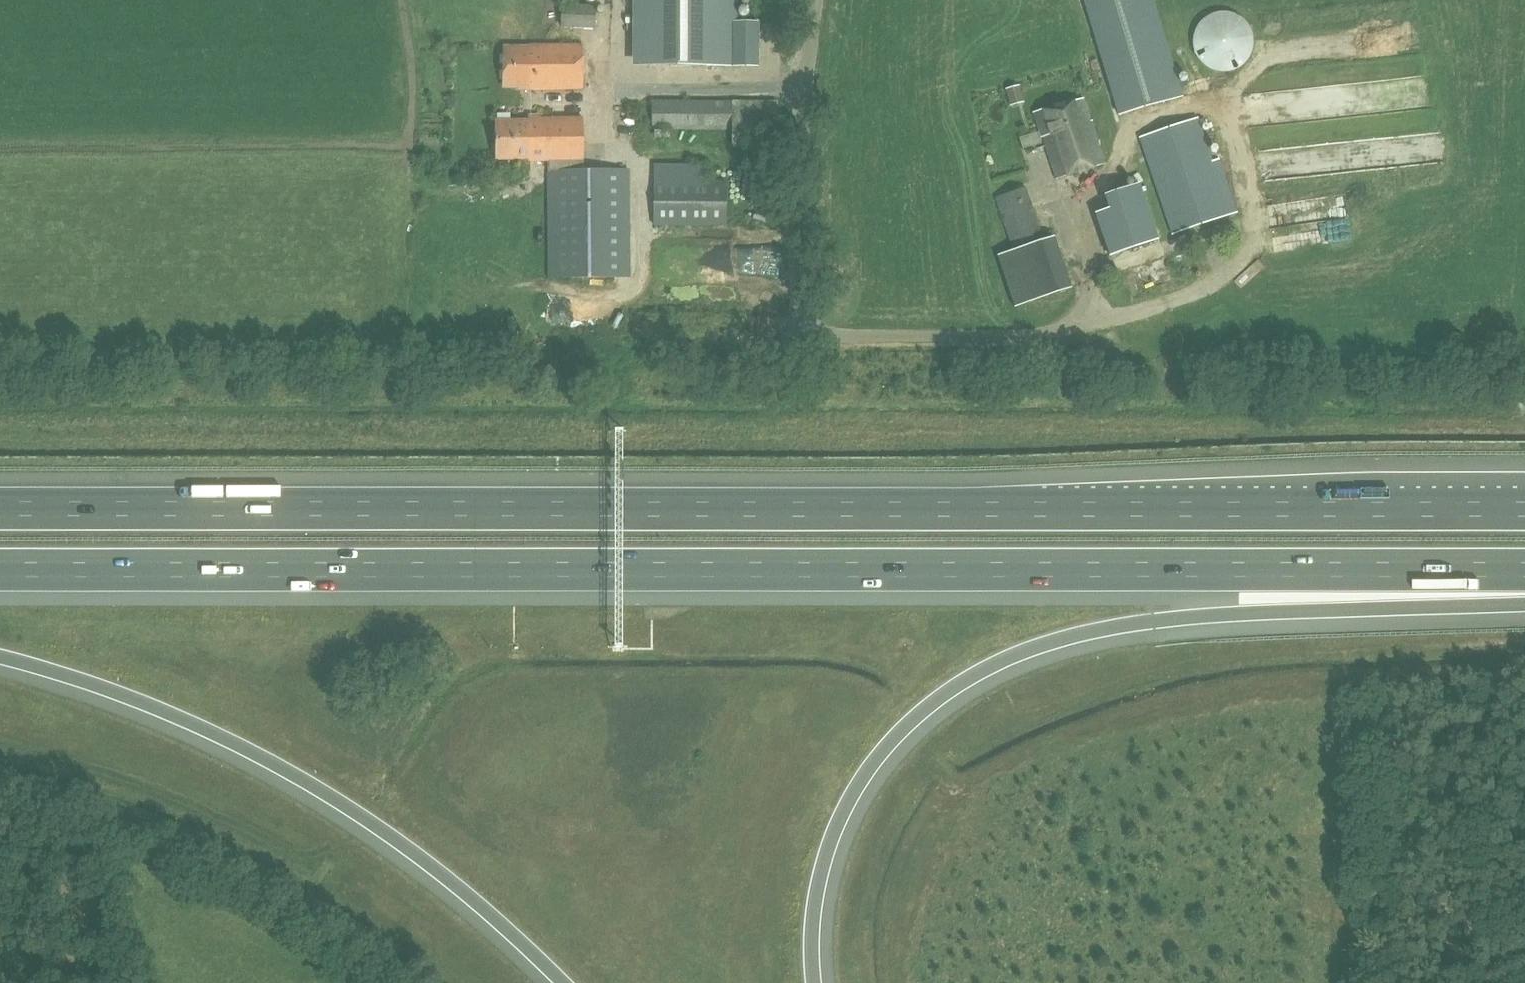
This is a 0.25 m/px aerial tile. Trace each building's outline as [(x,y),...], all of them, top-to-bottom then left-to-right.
[(632,66),(758,67),(758,20),(736,20),(737,0),(633,0),(632,66)] [(1119,115),(1183,95),(1154,0),(1084,0),(1119,115)] [(561,27),(595,28),(595,4),(561,3),(561,27)] [(1193,40),(1193,42),(1193,44),(1194,47),(1194,49),(1195,51),(1195,53),(1196,55),(1197,57),(1199,59),(1200,60),(1203,63),(1207,66),(1210,68),(1212,69),(1214,70),(1219,71),(1223,71),(1225,71),(1227,71),(1232,70),(1236,68),(1240,66),(1241,65),(1245,62),(1247,59),(1249,57),(1250,55),(1251,53),(1251,51),(1252,49),(1253,47),(1253,44),(1253,42),(1253,40),(1253,38),(1253,36),(1252,33),(1251,31),(1251,29),(1250,27),(1249,25),(1247,24),(1246,22),(1245,20),(1243,19),(1241,17),(1238,15),(1234,13),(1232,12),(1230,12),(1225,11),(1221,11),(1217,12),(1212,13),(1210,14),(1206,16),(1205,17),(1203,19),(1200,22),(1197,25),(1196,27),(1195,29),(1195,31),(1194,33),(1194,36),(1193,38),(1193,40)] [(583,89),(582,45),(530,44),(529,48),(504,47),(503,85),(529,86),(529,89),(583,89)] [(1006,88),(1011,105),(1024,102),(1020,85),(1006,88)] [(1104,163),(1092,120),(1090,121),(1083,98),(1034,112),(1041,137),(1042,137),(1056,178),(1104,163)] [(767,108),(661,109),(661,164),(702,164),(706,164),(706,171),(767,171),(767,108)] [(548,278),(631,277),(630,168),(580,170),(579,160),(584,159),(583,117),(540,118),(540,113),(529,113),(529,118),(528,118),(528,120),(495,120),(495,159),(528,159),(528,160),(548,160),(548,171),(547,171),(548,278)] [(1236,212),(1218,159),(1211,161),(1196,118),(1139,137),(1172,234),(1236,212)] [(1298,162),(1323,161),(1322,146),(1297,147),(1298,162)] [(664,225),(702,225),(727,226),(728,180),(702,180),(702,164),(661,164),(654,164),(653,231),(663,231),(664,225)] [(1154,224),(1139,183),(1104,195),(1123,251),(1158,238),(1154,224)] [(997,255),(1014,308),(1069,289),(1050,236),(1042,238),(1026,187),(995,197),(1013,249),(997,255)]
